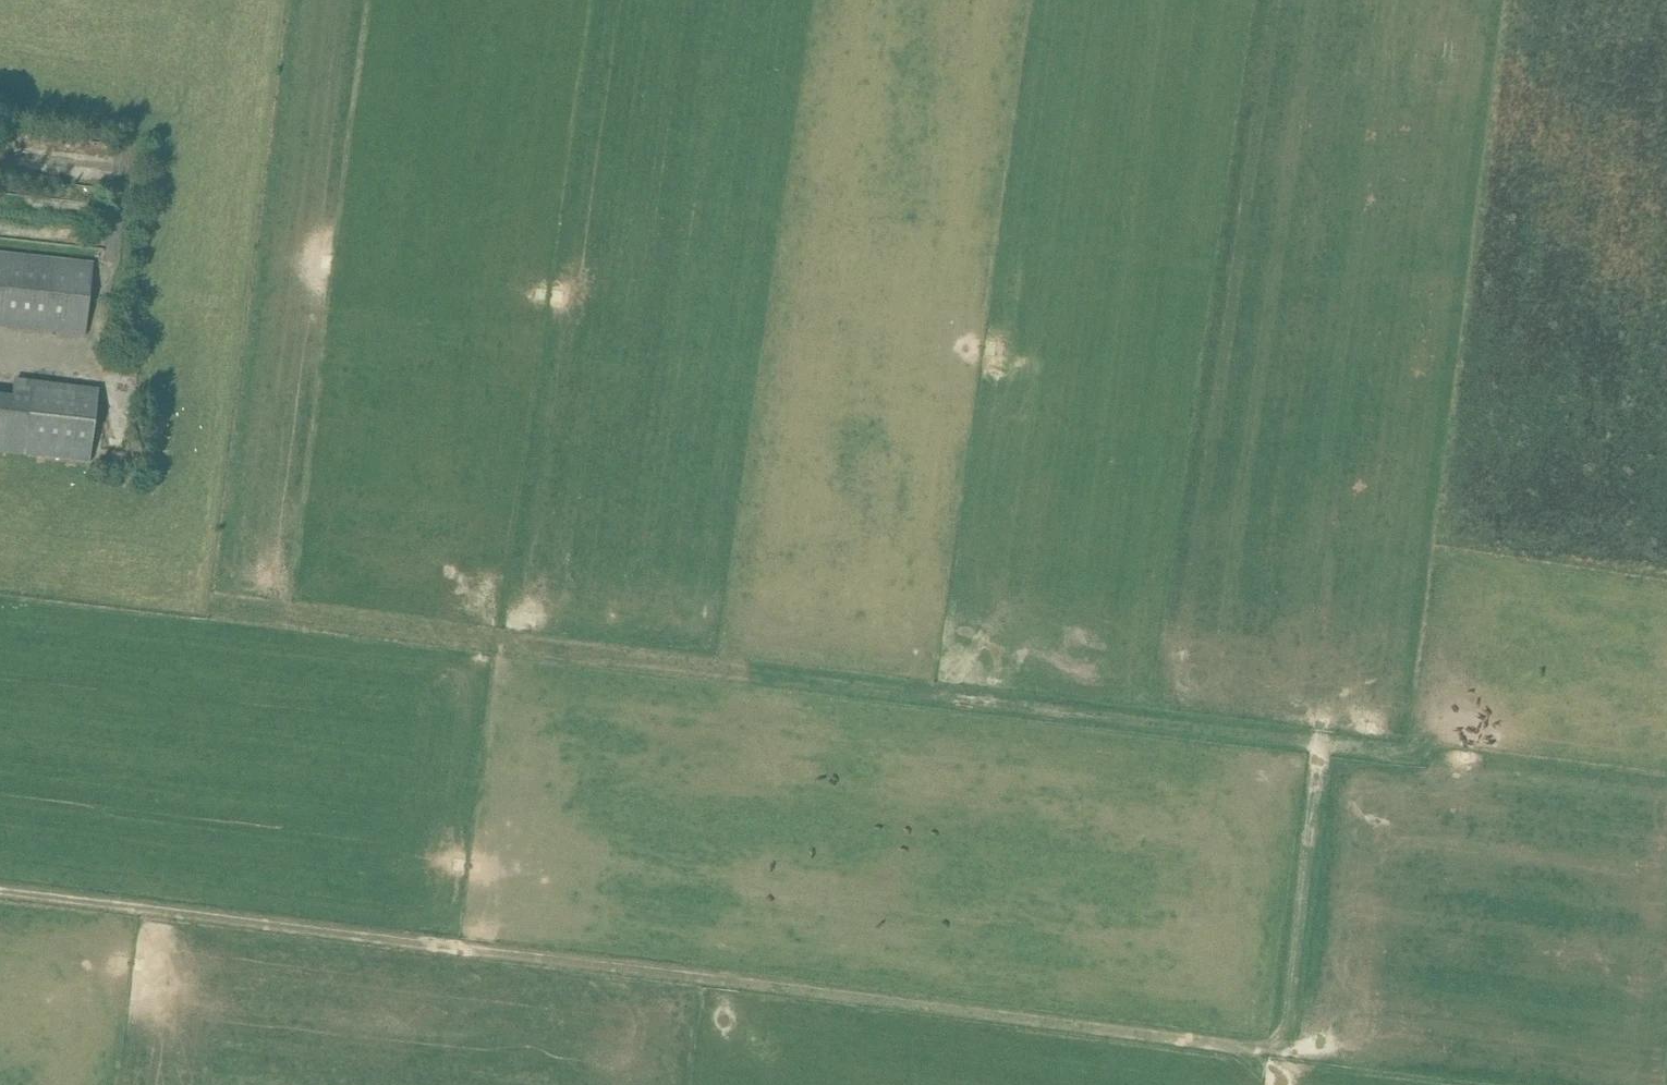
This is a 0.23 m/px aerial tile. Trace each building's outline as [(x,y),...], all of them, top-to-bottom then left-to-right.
[(95,263),(0,251),(0,325),(86,335),(95,263)] [(90,463),(99,389),(14,379),(12,396),(0,394),(0,453),(90,463)]
